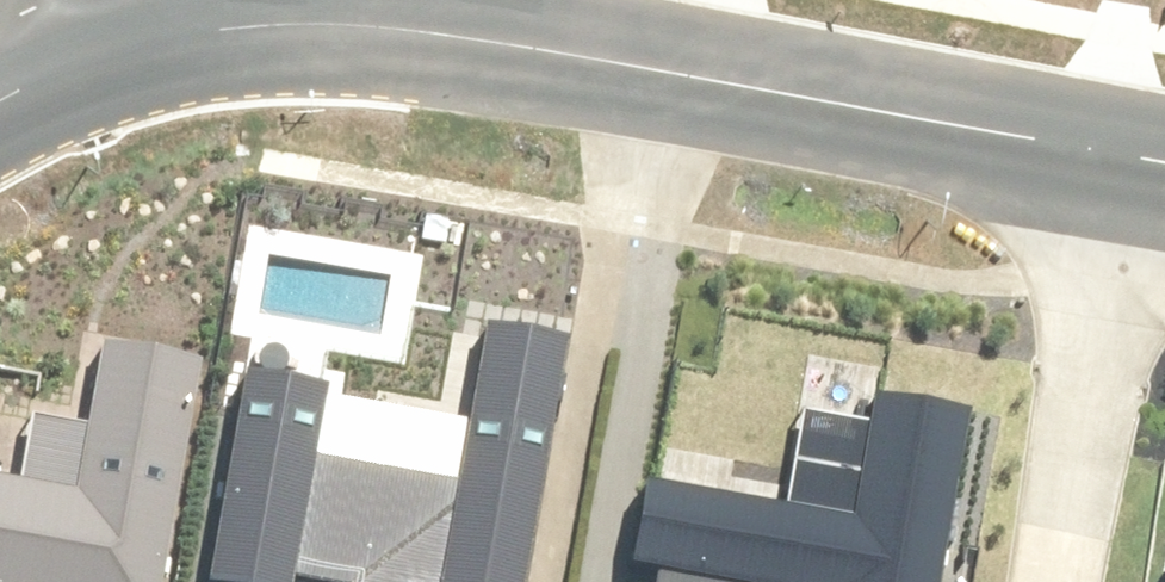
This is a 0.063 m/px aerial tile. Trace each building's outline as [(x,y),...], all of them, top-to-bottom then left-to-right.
[(554,353),(468,339),(454,433),(321,413),(335,316),(250,303),(207,581),(519,581),(554,353)] [(193,377),(92,361),(70,506),(0,496),(0,581),(161,581),(193,377)] [(952,425),(804,404),(787,521),(644,500),(632,581),(930,581),(952,425)]
